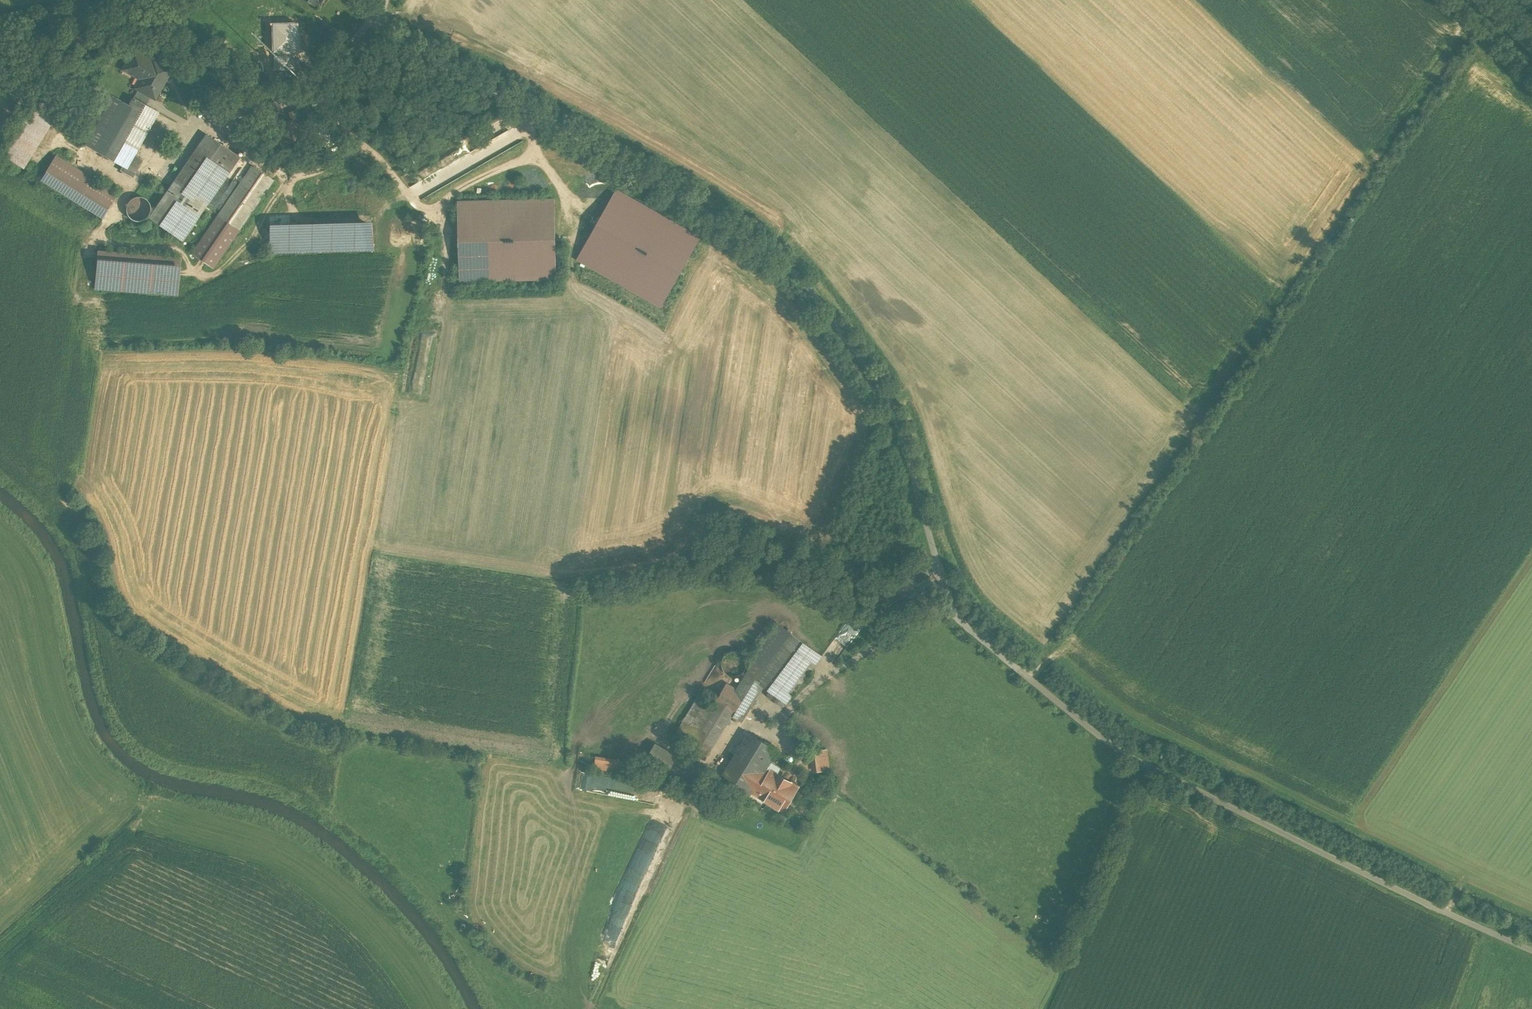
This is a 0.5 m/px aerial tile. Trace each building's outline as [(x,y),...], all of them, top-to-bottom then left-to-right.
[(151,60),(133,51),(123,69),(143,80),(138,89),(150,96),(155,99),(171,68),(152,58),(151,60)] [(150,96),(138,89),(133,97),(145,104),(150,96)] [(145,104),(133,97),(129,105),(113,96),(85,145),(122,166),(119,170),(131,177),(141,161),(132,156),(158,111),(145,104)] [(274,126),(281,145),(309,134),(302,115),(299,117),(296,109),(289,112),(291,119),(274,126)] [(239,157),(207,134),(149,218),(181,240),(239,157)] [(117,194),(56,156),(41,179),(102,218),(117,194)] [(272,181),(250,165),(191,253),(213,268),(272,181)] [(143,201),(139,197),(135,196),(130,197),(127,198),(125,201),(124,203),(123,207),(124,211),(126,214),(128,216),(132,217),(135,217),(138,217),(142,214),(144,210),(145,207),(144,204),(143,201)] [(555,200),(459,202),(461,283),(557,281),(555,200)] [(306,227),(270,228),(270,253),(370,250),(370,225),(306,227)] [(179,258),(99,251),(96,287),(176,294),(179,258)] [(800,640),(779,624),(752,660),(754,661),(746,673),(753,678),(763,686),(770,690),(767,693),(768,695),(782,706),(784,706),(821,656),(800,640)] [(742,653),(738,651),(734,650),(729,650),(725,652),(723,656),(721,660),(721,662),(722,666),(723,669),(726,672),(732,674),(736,674),(740,672),(742,670),(745,666),(745,661),(744,657),(742,653)] [(746,673),(736,689),(754,700),(763,686),(753,678),(746,673)] [(736,689),(727,683),(714,704),(714,705),(731,715),(741,721),(751,706),(753,707),(756,701),(754,700),(736,689)] [(714,706),(703,699),(697,708),(698,708),(708,715),(714,706)] [(692,740),(687,748),(704,759),(731,715),(714,705),(714,706),(708,715),(698,731),(692,740)] [(688,725),(698,731),(708,715),(698,708),(688,725)] [(698,731),(688,725),(684,731),(681,729),(679,732),(692,740),(698,731)] [(749,732),(718,783),(746,801),(752,791),(766,768),(777,750),(749,732)] [(655,743),(652,748),(694,773),(697,768),(655,743)] [(694,773),(652,748),(645,762),(687,786),(694,773)] [(639,762),(596,756),(593,770),(637,776),(639,762)] [(797,786),(766,768),(752,791),(783,810),(797,786)]
